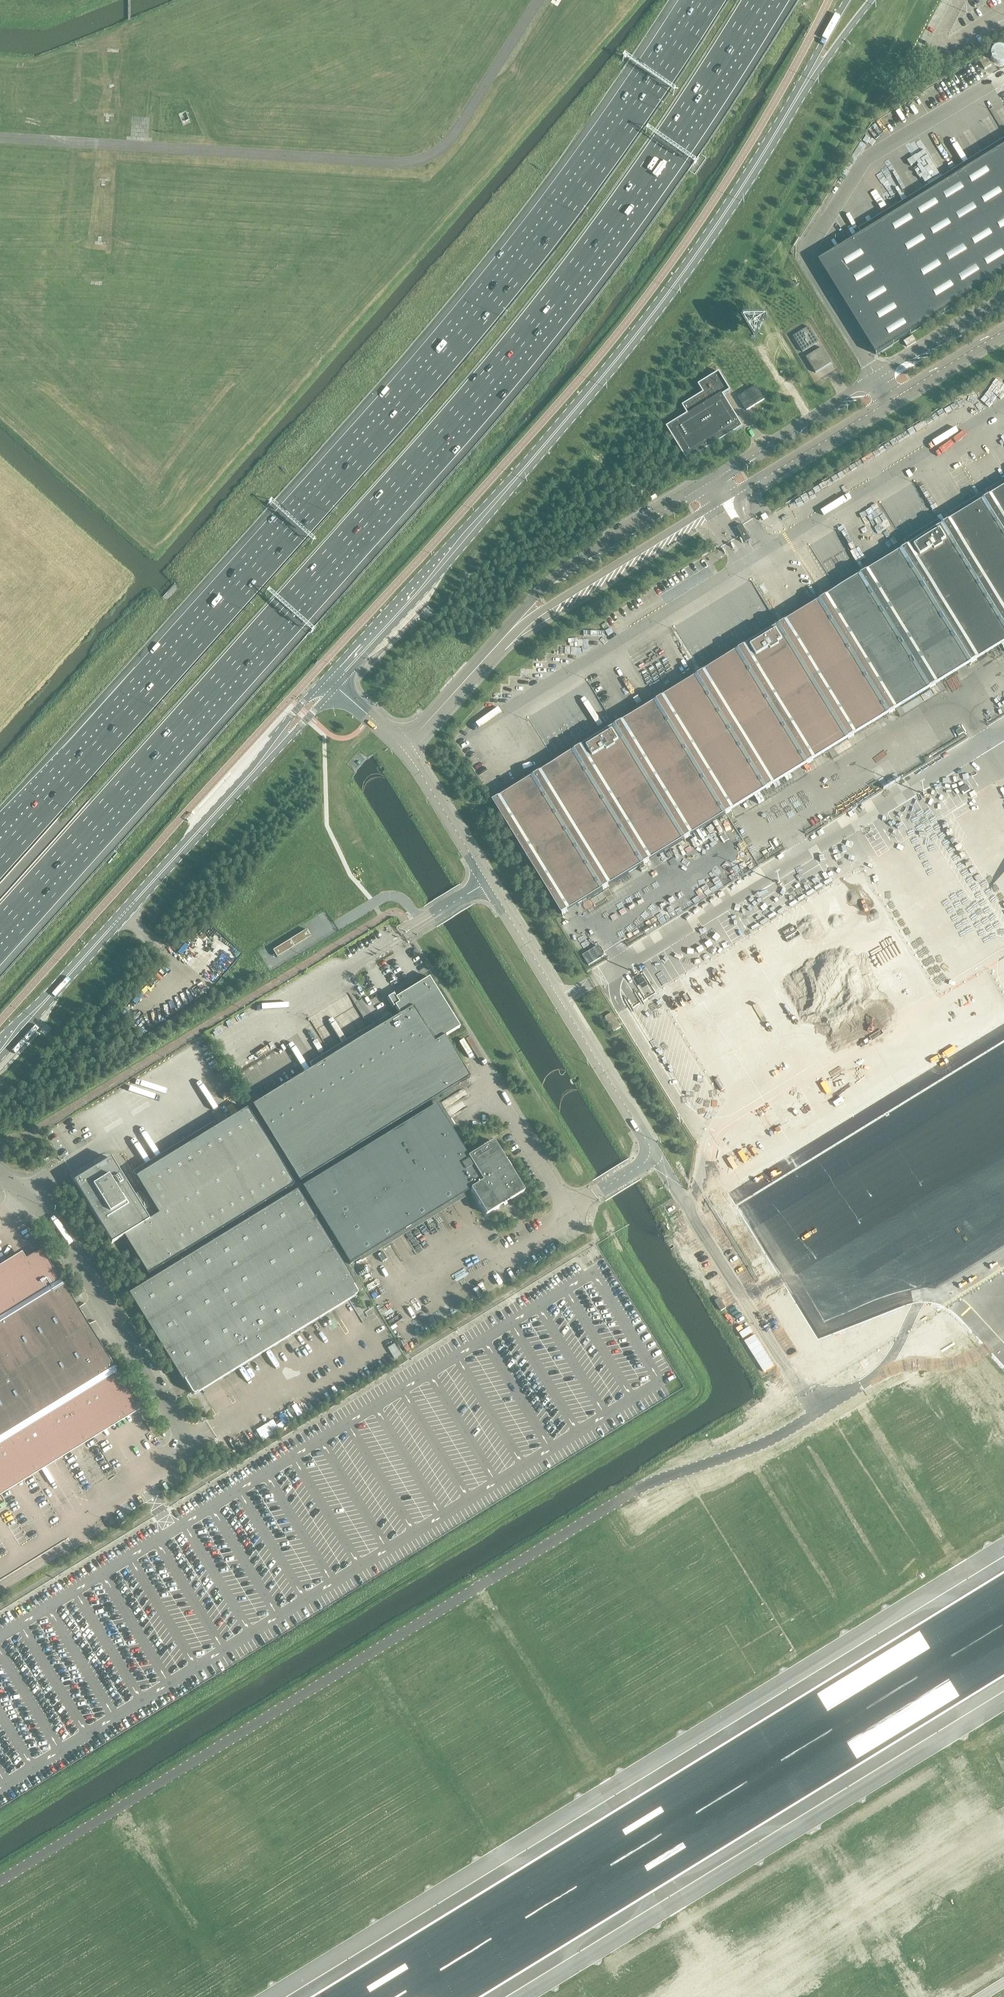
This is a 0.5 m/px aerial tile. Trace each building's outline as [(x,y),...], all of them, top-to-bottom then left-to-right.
[(995,64),(1003,60),(1003,45),(990,51),(995,64)] [(819,261),(829,279),(873,350),(876,355),(878,354),(1003,276),(1003,147),(862,235),(819,261)] [(793,336),(803,352),(819,343),(809,327),(793,336)] [(907,347),(916,341),(913,337),(904,342),(907,347)] [(806,358),(816,373),(831,364),(822,348),(806,358)] [(666,427),(687,462),(743,427),(724,395),(731,391),(719,372),(698,385),(703,393),(682,406),(687,414),(666,427)] [(756,386),(738,397),(747,411),(764,400),(756,386)] [(751,538),(742,525),(736,529),(744,542),(751,538)] [(307,930),(273,950),(278,957),(311,937),(307,930)] [(302,1075),(252,1106),(299,1182),(469,1078),(463,1067),(462,1066),(448,1043),(444,1037),(447,1036),(459,1028),(434,985),(429,978),(404,993),(402,989),(401,989),(389,997),(387,998),(393,1007),(395,1006),(397,1010),(400,1015),(395,1018),(392,1019),(315,1067),(302,1075)] [(287,1040),(301,1063),(312,1056),(299,1034),(287,1040)] [(349,1264),(463,1195),(470,1190),(455,1165),(468,1157),(436,1105),(302,1187),(349,1264)] [(73,1181),(73,1182),(111,1244),(111,1243),(123,1236),(147,1275),(294,1185),(247,1109),(235,1116),(216,1127),(136,1177),(135,1177),(143,1190),(134,1196),(122,1177),(111,1158),(73,1181)] [(493,1141),(468,1157),(455,1165),(470,1190),(486,1215),(524,1192),(493,1141)] [(151,1281),(129,1294),(136,1306),(140,1312),(140,1313),(168,1358),(170,1361),(177,1373),(181,1380),(182,1382),(184,1381),(188,1387),(192,1393),(192,1394),(194,1394),(195,1394),(196,1394),(197,1394),(197,1393),(197,1394),(201,1391),(343,1305),(349,1300),(355,1297),(354,1296),(356,1296),(356,1295),(357,1294),(357,1293),(357,1292),(357,1291),(353,1286),(355,1285),(297,1190),(151,1281)] [(41,1249),(0,1275),(0,1496),(140,1410),(41,1249)]
